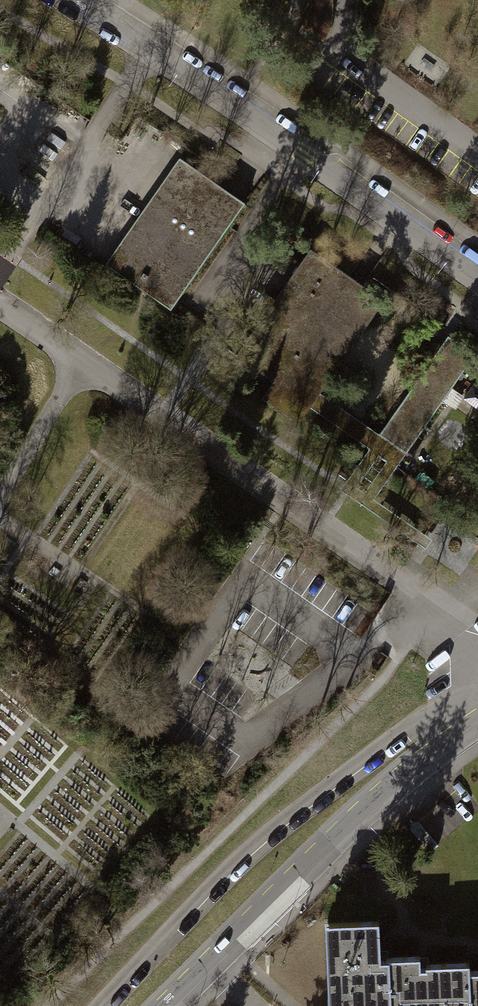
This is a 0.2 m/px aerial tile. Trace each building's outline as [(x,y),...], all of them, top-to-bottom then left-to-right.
[(172,312),(246,208),(192,170),(157,220),(145,216),(109,267),(172,312)] [(312,412),(381,308),(303,257),(235,361),(312,412)] [(406,450),(474,352),(449,335),(381,433),(406,450)] [(464,396),(477,407),(477,387),(473,383),(464,396)] [(419,534),(441,502),(391,467),(368,499),(419,534)] [(385,962),(378,962),(377,921),(329,923),(331,1005),(386,1005),(385,962)] [(385,962),(386,1005),(468,1005),(467,971),(467,963),(425,964),(425,969),(418,969),(418,956),(385,957),(385,962)] [(467,971),(468,1005),(477,1005),(477,971),(467,971)]
